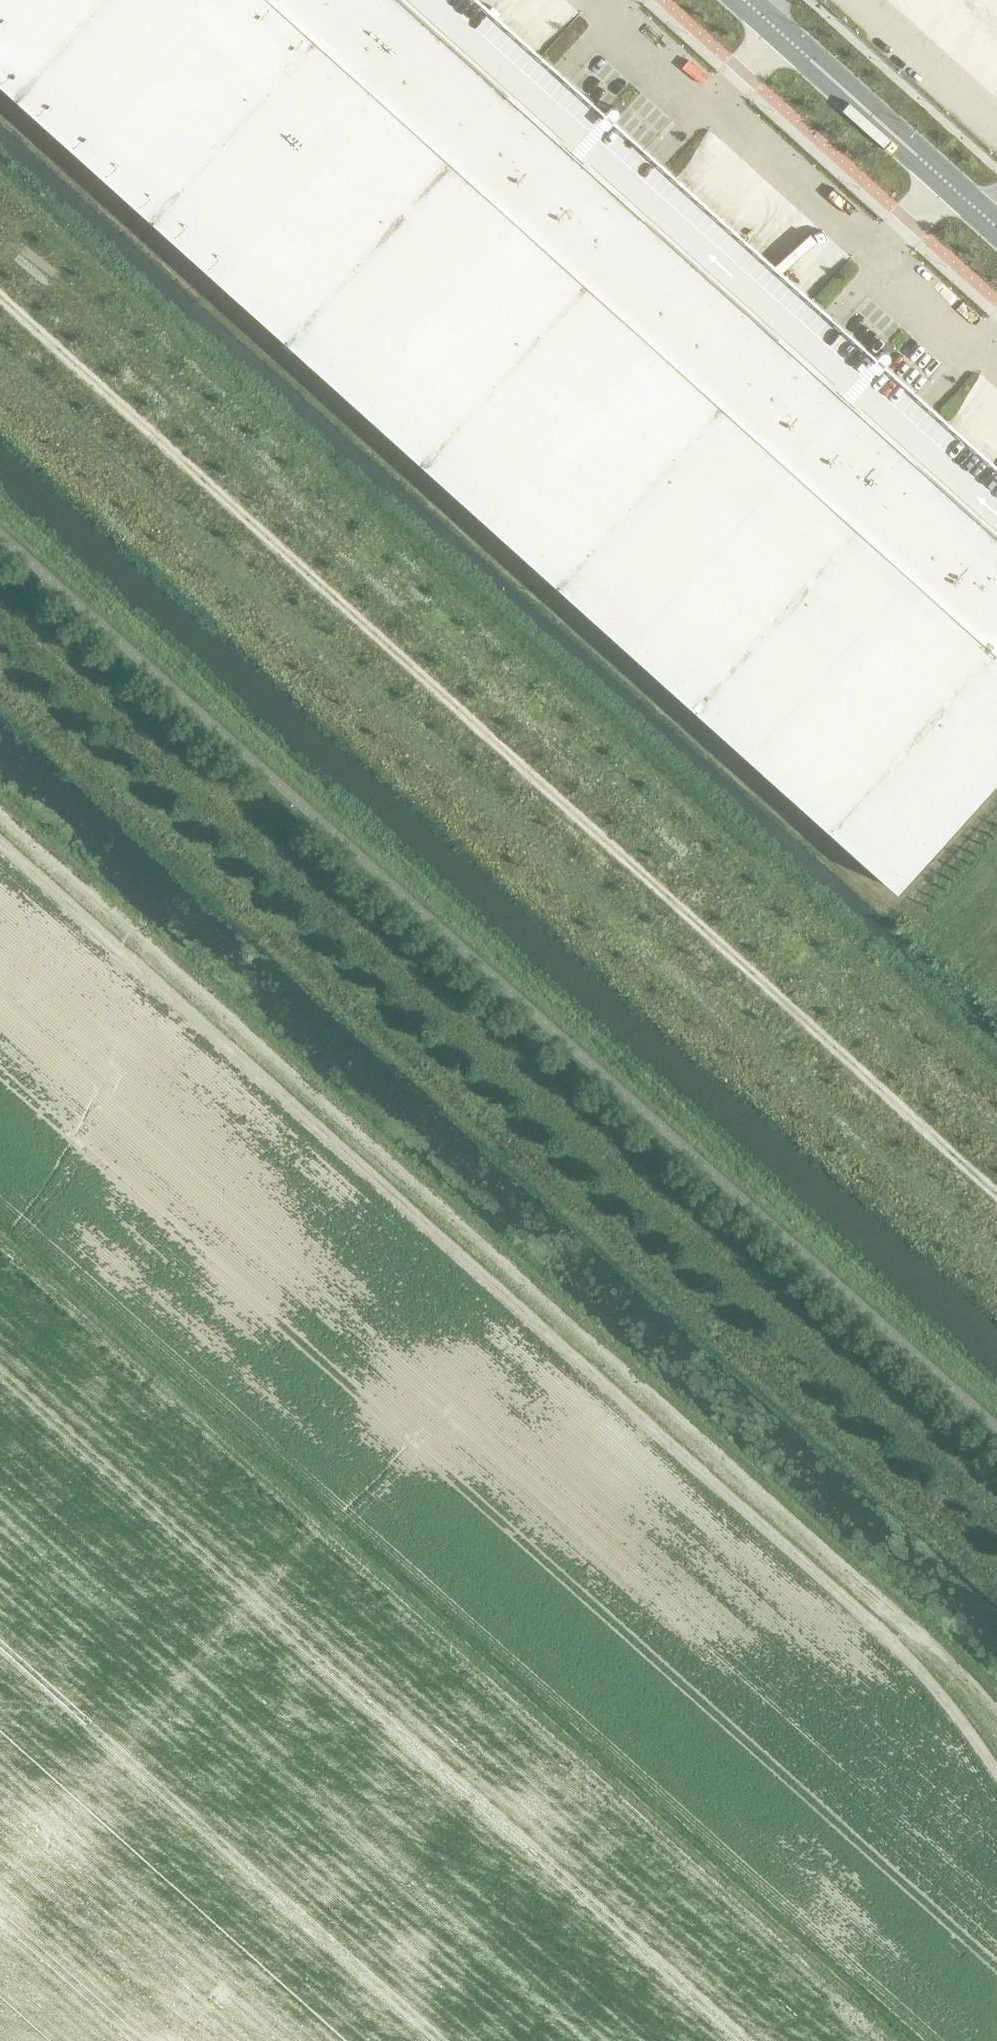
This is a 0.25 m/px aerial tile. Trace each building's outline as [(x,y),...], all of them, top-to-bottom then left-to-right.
[(897,889),(996,778),(996,535),(404,0),(0,0),(0,82),(897,889)] [(996,535),(996,471),(475,0),(404,0),(996,535)]
